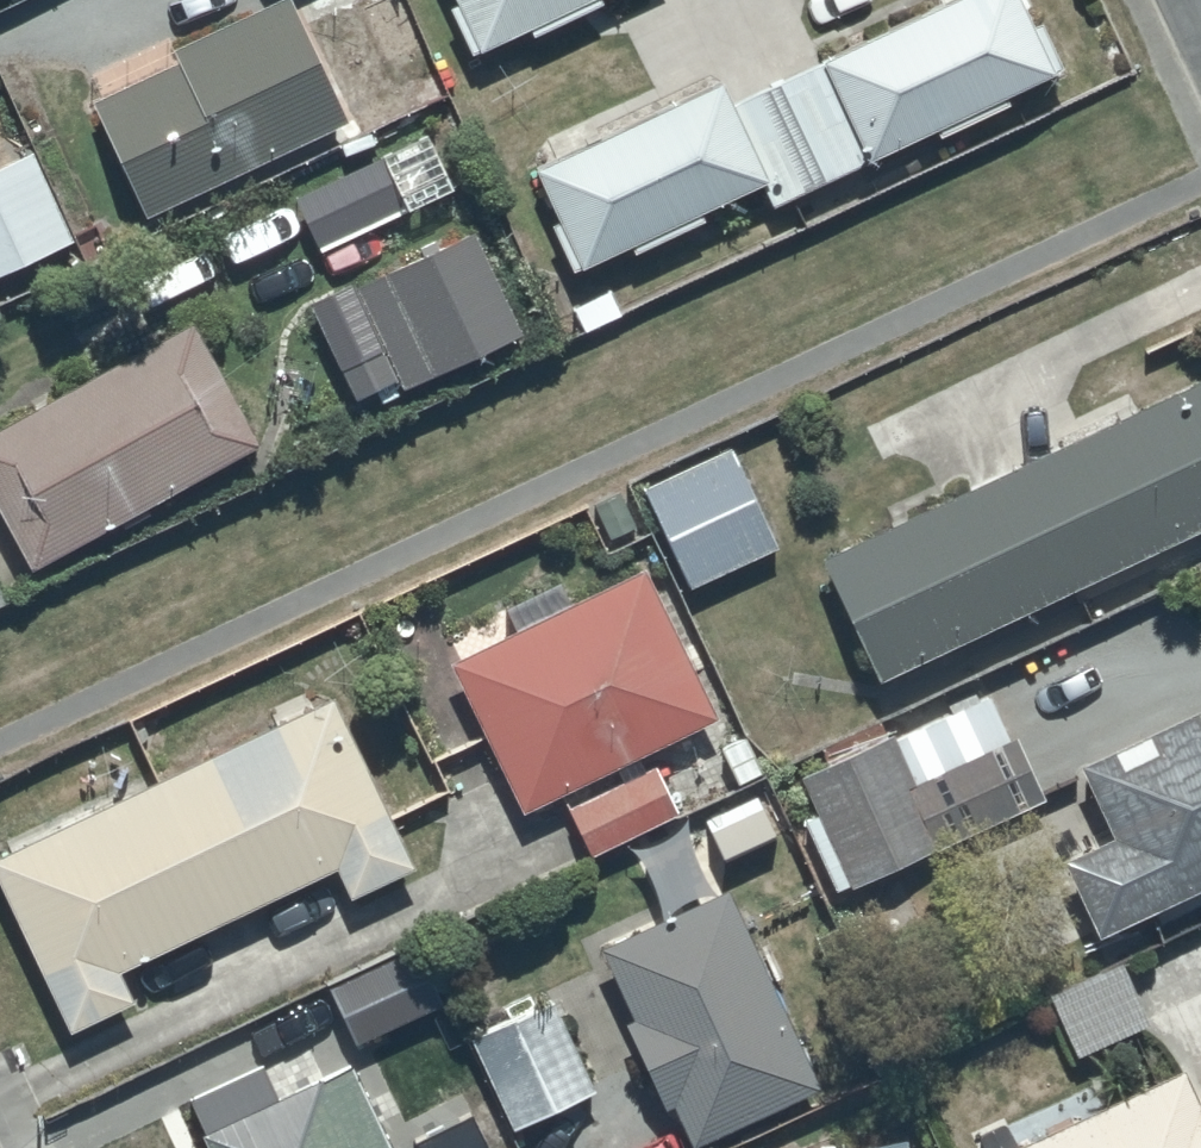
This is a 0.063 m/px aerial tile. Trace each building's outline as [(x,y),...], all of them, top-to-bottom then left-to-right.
[(93,98),(148,211),(345,116),(289,0),(269,0),(170,47),(176,59),(93,98)] [(452,2),(474,49),(528,24),(533,34),(605,0),(456,0),(452,2)] [(537,168),(560,217),(551,221),(573,267),(629,240),(634,249),(704,216),(700,207),(763,178),(774,201),(886,149),(891,161),(918,149),(912,136),(935,126),(939,134),(1009,102),(1004,92),(1062,65),(1041,20),(1032,24),(1021,0),(957,0),(732,105),(721,82),(537,168)] [(375,140),(286,183),(309,231),(398,188),(375,140)] [(0,163),(0,267),(71,233),(30,148),(0,163)] [(404,391),(522,334),(472,234),(355,291),(353,285),(311,305),(357,403),(399,382),(404,391)] [(0,423),(0,508),(33,567),(258,442),(189,318),(0,423)] [(822,555),(880,678),(1200,526),(1200,376),(822,555)] [(726,441),(640,484),(690,584),(775,541),(726,441)] [(644,565),(449,658),(520,807),(715,714),(644,565)] [(0,850),(0,876),(72,1029),(137,998),(122,966),(335,866),(350,898),(414,868),(333,694),(0,850)] [(892,731),(800,773),(818,812),(804,819),(835,885),(850,878),(855,887),(1047,798),(1017,734),(1010,737),(991,695),(896,739),(892,731)] [(1084,761),(1118,833),(1063,859),(1099,936),(1200,888),(1200,714),(1198,707),(1084,761)] [(654,762),(565,805),(588,853),(677,809),(654,762)] [(633,1014),(624,1018),(663,1106),(675,1101),(695,1143),(816,1088),(725,887),(601,944),(633,1014)] [(1121,958),(1047,991),(1078,1054),(1149,1022),(1121,958)] [(594,1089),(551,996),(472,1033),(515,1126),(594,1089)] [(193,1097),(216,1147),(388,1147),(349,1063),(280,1095),(265,1062),(193,1097)] [(1006,1147),(1200,1147),(1200,1101),(1197,1103),(1180,1068),(1006,1147)] [(415,1141),(418,1147),(486,1147),(472,1116),(415,1141)]
